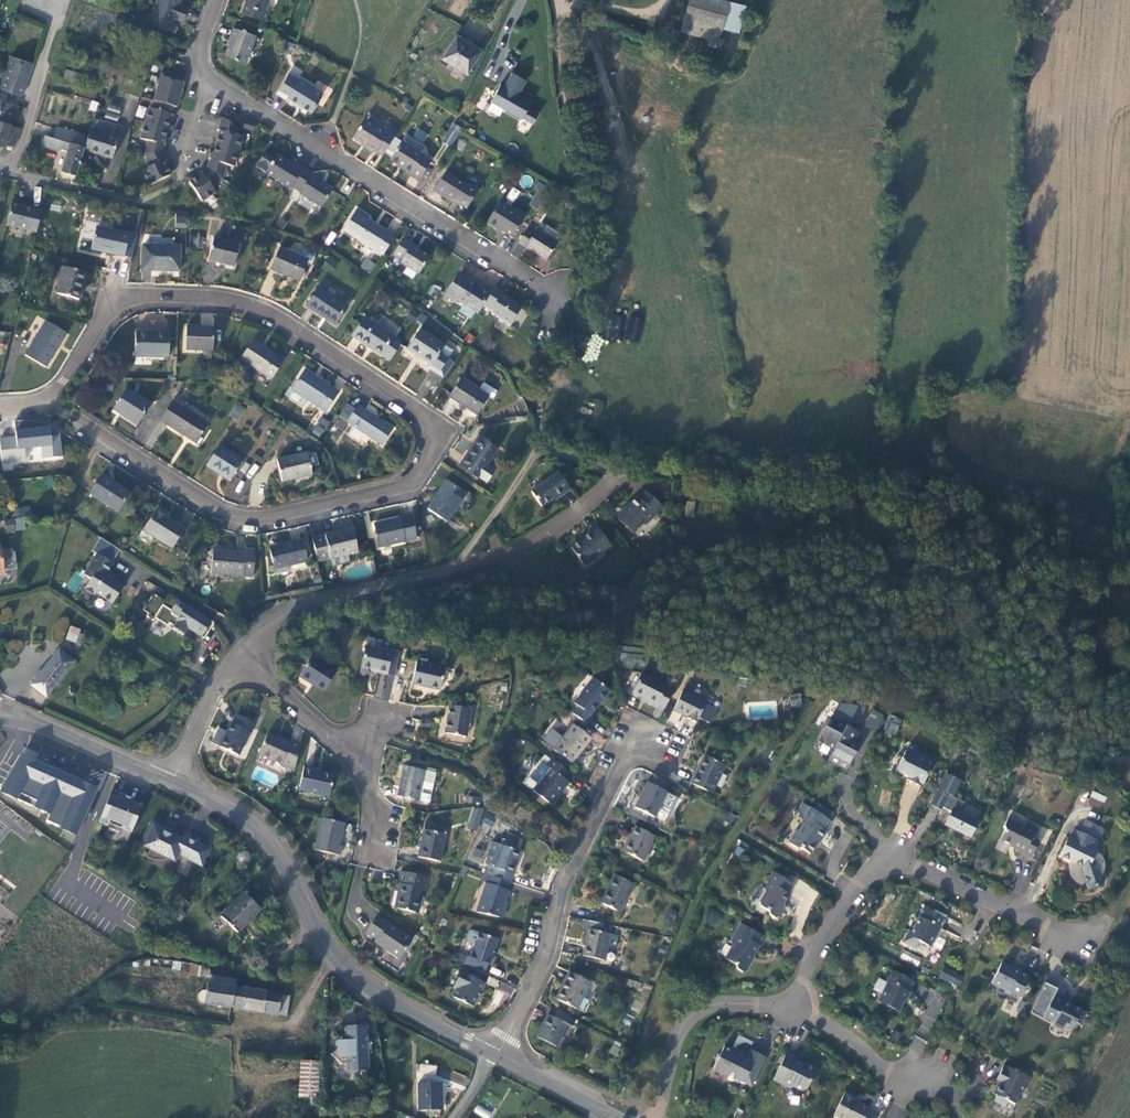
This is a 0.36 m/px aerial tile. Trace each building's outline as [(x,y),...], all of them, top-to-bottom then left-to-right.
[(157,7),(186,17),(189,10),(181,6),(183,0),(159,0),(157,7)] [(241,12),(265,21),(269,10),(266,9),(269,0),(245,0),(241,12)] [(714,0),(678,0),(668,25),(703,38),(718,1),(714,0)] [(183,25),(186,17),(157,7),(152,19),(150,18),(147,27),(174,36),(175,37),(178,31),(175,26),(173,26),(174,22),(183,25)] [(256,38),(234,29),(231,38),(233,39),(226,56),(247,64),(256,38)] [(432,52),(442,58),(443,55),(458,64),(470,45),(446,30),(432,52)] [(281,38),(274,35),(271,45),(278,48),(281,38)] [(4,145),(16,147),(22,130),(11,127),(18,107),(5,103),(8,94),(21,98),(32,66),(12,59),(1,91),(0,91),(0,153),(4,145)] [(176,110),(184,86),(177,84),(179,76),(170,70),(164,68),(154,103),(160,105),(173,109),(176,110)] [(520,93),(528,81),(510,71),(486,110),(499,118),(504,110),(521,121),(518,127),(527,132),(535,119),(525,113),(533,101),(520,93)] [(78,76),(66,72),(62,82),(75,86),(78,76)] [(298,79),(288,73),(276,93),(297,106),(298,104),(311,112),(322,93),(313,87),(313,86),(299,77),(298,79)] [(107,105),(105,118),(118,121),(121,108),(107,105)] [(167,132),(172,117),(171,116),(173,109),(160,105),(156,113),(149,111),(145,126),(167,132)] [(235,133),(237,126),(223,117),(219,129),(220,131),(217,145),(239,151),(243,136),(235,133)] [(381,156),(393,136),(386,132),(384,134),(363,121),(351,139),(365,147),(364,148),(373,154),(374,152),(381,156)] [(255,133),(257,126),(248,123),(246,129),(255,133)] [(452,123),(443,142),(452,146),(461,127),(452,123)] [(117,140),(120,129),(105,124),(103,132),(92,128),(89,138),(85,150),(85,152),(114,161),(119,140),(117,140)] [(445,129),(439,125),(432,137),(438,140),(445,129)] [(163,148),(167,132),(145,126),(141,141),(149,144),(145,157),(163,156),(165,148),(163,148)] [(412,136),(424,143),(429,134),(417,128),(412,136)] [(54,141),(85,150),(89,138),(57,129),(54,141)] [(403,137),(400,142),(420,155),(423,149),(423,147),(406,136),(403,137)] [(54,141),(45,138),(42,147),(58,152),(58,150),(69,153),(62,175),(76,179),(85,152),(85,150),(54,141)] [(420,155),(400,142),(389,159),(403,168),(402,169),(411,174),(410,176),(419,181),(431,162),(420,155)] [(239,151),(217,145),(212,160),(211,159),(208,168),(223,178),(227,165),(235,167),(239,151)] [(281,182),(292,163),(283,158),(281,161),(265,151),(254,168),(279,184),(281,182)] [(166,163),(165,162),(163,156),(145,157),(150,170),(143,173),(150,188),(170,178),(164,164),(166,163)] [(289,187),(288,188),(320,208),(331,191),(307,176),(308,174),(300,169),(301,168),(292,163),(281,182),(289,187)] [(223,178),(208,168),(203,172),(203,174),(190,183),(203,201),(217,193),(212,186),(223,178)] [(465,184),(445,173),(434,191),(452,203),(453,201),(466,209),(477,190),(468,185),(465,184)] [(539,210),(548,188),(540,184),(530,206),(539,210)] [(513,203),(520,191),(512,187),(505,198),(513,203)] [(31,204),(10,200),(10,199),(1,196),(0,200),(0,218),(26,225),(31,204)] [(527,215),(517,209),(514,213),(498,204),(486,223),(495,229),(498,229),(510,237),(513,238),(527,215)] [(381,253),(393,235),(367,219),(368,216),(355,208),(343,230),(381,253)] [(175,227),(187,227),(187,211),(176,211),(175,227)] [(529,226),(518,244),(545,261),(557,243),(529,226)] [(126,236),(94,229),(90,250),(122,257),(126,236)] [(233,267),(239,245),(214,238),(208,260),(233,267)] [(420,276),(431,257),(420,251),(421,249),(404,238),(393,256),(402,261),(400,263),(420,276)] [(178,245),(142,244),(142,269),(178,270),(178,245)] [(310,254),(299,249),(296,257),(275,249),(266,270),(295,282),(303,264),(308,265),(312,257),(310,254)] [(370,273),(376,265),(366,258),(360,266),(370,273)] [(85,273),(62,266),(55,292),(77,298),(85,273)] [(479,311),(484,303),(490,293),(468,279),(469,278),(458,271),(445,293),(455,299),(456,297),(479,311)] [(435,297),(439,289),(432,285),(427,293),(435,297)] [(503,290),(495,285),(490,293),(484,303),(492,308),(493,312),(500,316),(500,317),(510,324),(521,305),(514,301),(513,299),(502,291),(503,290)] [(318,287),(306,305),(335,325),(347,306),(318,287)] [(642,321),(610,314),(606,334),(638,341),(642,321)] [(360,318),(348,336),(386,362),(398,343),(388,336),(396,325),(387,320),(380,330),(360,318)] [(63,336),(43,323),(23,358),(44,370),(56,350),(54,348),(57,342),(59,344),(63,336)] [(211,327),(185,327),(185,350),(211,350),(211,327)] [(423,368),(437,377),(447,361),(433,352),(438,344),(414,328),(401,349),(425,365),(423,368)] [(167,335),(134,332),(132,356),(166,359),(167,335)] [(284,360),(251,338),(239,356),(272,378),(284,360)] [(440,378),(450,363),(447,361),(437,377),(440,378)] [(335,392),(301,370),(289,388),(323,411),(335,392)] [(488,395),(460,377),(448,395),(475,414),(488,395)] [(147,406),(123,390),(110,411),(133,427),(147,406)] [(171,401),(158,421),(193,444),(206,424),(171,401)] [(240,419),(244,407),(234,403),(230,415),(240,419)] [(348,403),(339,416),(381,445),(392,428),(356,404),(354,408),(348,403)] [(320,416),(311,434),(320,438),(329,421),(320,416)] [(478,477),(497,449),(478,437),(460,465),(478,477)] [(230,480),(243,461),(220,445),(207,465),(230,480)] [(43,449),(27,450),(29,471),(37,470),(45,469),(43,449)] [(309,476),(303,456),(274,463),(279,484),(309,476)] [(574,490),(560,473),(534,494),(545,508),(564,494),(566,497),(574,490)] [(115,514),(127,495),(98,477),(87,496),(115,514)] [(240,493),(245,482),(239,479),(234,491),(240,493)] [(465,494),(445,481),(426,509),(445,522),(465,494)] [(636,496),(616,517),(631,533),(642,522),(645,524),(662,508),(644,491),(638,498),(636,496)] [(17,517),(31,514),(29,506),(16,508),(17,517)] [(163,519),(166,515),(154,508),(141,529),(170,548),(181,530),(163,519)] [(410,517),(373,525),(379,548),(416,539),(410,517)] [(592,535),(573,548),(588,566),(613,546),(597,527),(589,532),(592,535)] [(311,538),(316,563),(329,560),(339,557),(357,553),(351,529),(311,538)] [(300,541),(269,548),(274,570),(306,562),(300,541)] [(103,597),(114,578),(104,572),(105,571),(97,565),(103,557),(87,547),(74,568),(82,573),(75,583),(85,589),(86,586),(103,597)] [(209,574),(252,577),(253,564),(252,550),(246,550),(246,553),(211,550),(209,574)] [(194,631),(203,616),(202,615),(159,588),(155,595),(143,588),(134,603),(139,606),(137,609),(144,614),(146,611),(158,619),(160,616),(165,619),(163,622),(173,628),(179,619),(183,621),(182,623),(194,631)] [(71,639),(64,637),(63,643),(69,645),(71,639)] [(374,667),(377,645),(353,640),(349,660),(363,662),(363,665),(369,666),(374,667)] [(49,644),(21,678),(36,690),(63,655),(49,644)] [(386,647),(377,645),(374,667),(381,668),(386,647)] [(323,663),(297,648),(286,669),(291,672),(297,675),(298,673),(312,682),(323,663)] [(636,670),(640,656),(622,651),(618,665),(636,670)] [(432,659),(404,653),(399,676),(404,677),(427,682),(432,659)] [(656,704),(665,708),(673,693),(664,688),(666,685),(641,673),(632,692),(646,699),(645,701),(655,706),(656,704)] [(572,712),(588,724),(592,718),(590,716),(609,691),(593,678),(574,703),(577,706),(572,712)] [(705,702),(682,692),(674,710),(696,721),(705,702)] [(799,693),(789,695),(791,707),(801,705),(799,693)] [(459,700),(438,697),(436,715),(434,725),(456,728),(459,700)] [(863,711),(841,707),(833,724),(836,725),(832,734),(825,732),(820,743),(836,752),(830,763),(848,771),(855,757),(851,755),(855,747),(852,745),(857,735),(849,730),(852,724),(856,725),(863,711)] [(876,731),(884,714),(872,709),(864,725),(876,731)] [(255,722),(239,714),(235,723),(232,722),(221,748),(239,757),(255,722)] [(883,731),(895,736),(902,719),(891,714),(883,731)] [(591,740),(573,725),(563,737),(553,730),(544,741),(572,764),(591,740)] [(157,729),(150,726),(145,734),(153,737),(157,729)] [(296,771),(300,747),(283,740),(269,733),(259,754),(296,771)] [(913,755),(906,751),(896,772),(909,779),(907,782),(922,788),(923,785),(925,785),(935,766),(933,765),(936,760),(921,752),(913,755)] [(413,761),(390,756),(387,772),(384,787),(406,791),(413,761)] [(726,766),(705,756),(691,783),(712,793),(726,766)] [(74,836),(95,790),(20,758),(0,794),(47,815),(44,822),(59,828),(58,829),(74,836)] [(556,792),(565,781),(564,780),(570,773),(552,758),(546,765),(551,769),(532,792),(551,807),(560,795),(556,792)] [(422,763),(413,761),(406,791),(416,792),(422,763)] [(314,768),(304,766),(300,790),(330,796),(334,775),(324,772),(313,770),(314,768)] [(934,802),(944,807),(953,812),(947,825),(972,838),(980,822),(962,812),(966,803),(954,797),(962,782),(948,775),(940,790),(934,802)] [(556,792),(560,795),(569,784),(565,781),(556,792)] [(669,794),(647,783),(635,808),(657,818),(662,808),(669,794)] [(1092,791),(1090,797),(1105,802),(1107,796),(1092,791)] [(675,797),(669,794),(662,808),(668,811),(672,810),(676,801),(675,797)] [(122,801),(112,797),(102,824),(110,828),(111,825),(133,834),(143,809),(133,804),(134,800),(123,796),(122,801)] [(944,807),(934,802),(933,805),(943,810),(944,807)] [(471,807),(469,829),(480,830),(482,808),(471,807)] [(833,823),(810,808),(804,818),(808,821),(798,835),(794,833),(788,842),(796,848),(802,848),(811,855),(821,840),(823,841),(828,833),(827,832),(833,823)] [(432,817),(413,813),(410,828),(406,848),(428,853),(434,825),(430,825),(432,817)] [(491,826),(495,817),(486,813),(482,822),(491,826)] [(344,822),(322,817),(316,850),(339,855),(341,846),(339,846),(341,833),(344,822)] [(1025,827),(1008,819),(1004,826),(1005,831),(1000,840),(1019,850),(1017,852),(1032,859),(1040,842),(1032,838),(1037,828),(1027,823),(1025,827)] [(1100,829),(1085,822),(1079,834),(1074,831),(1070,840),(1068,839),(1060,857),(1082,869),(1083,877),(1088,891),(1103,886),(1098,871),(1095,872),(1091,859),(1096,852),(1094,851),(1098,843),(1094,841),(1100,829)] [(154,824),(148,836),(151,838),(146,850),(152,852),(148,861),(153,863),(159,863),(164,863),(167,863),(169,860),(175,863),(178,857),(202,868),(210,851),(200,846),(202,840),(189,834),(184,843),(171,837),(166,834),(167,831),(154,824)] [(656,838),(636,827),(629,841),(627,840),(622,850),(644,861),(656,838)] [(495,867),(502,845),(494,842),(487,864),(495,867)] [(492,875),(509,880),(520,851),(502,845),(495,867),(492,875)] [(413,870),(389,864),(389,869),(387,877),(389,878),(385,901),(404,905),(408,883),(411,883),(413,870)] [(794,883),(774,872),(768,882),(769,883),(764,891),(766,892),(760,901),(759,904),(761,907),(768,910),(771,916),(775,918),(779,918),(783,913),(782,908),(790,895),(788,894),(794,883)] [(507,888),(509,880),(492,875),(489,884),(487,883),(478,912),(500,916),(509,889),(507,888)] [(634,884),(614,875),(602,903),(621,912),(634,884)] [(250,900),(232,884),(208,909),(227,925),(250,900)] [(401,932),(365,908),(359,917),(354,924),(366,932),(364,936),(388,952),(401,932)] [(945,920),(922,908),(910,932),(908,931),(903,942),(915,948),(918,942),(929,947),(938,930),(940,930),(945,920)] [(764,937),(741,924),(731,940),(732,948),(725,959),(737,966),(736,968),(743,973),(748,971),(752,964),(749,962),(754,955),(756,955),(761,946),(759,945),(764,937)] [(611,934),(590,929),(583,955),(605,960),(611,934)] [(465,964),(485,974),(489,964),(492,964),(499,939),(480,933),(470,959),(468,958),(465,964)] [(899,958),(917,966),(921,957),(903,950),(899,958)] [(198,975),(200,962),(193,959),(191,968),(191,974),(197,975),(198,975)] [(225,971),(200,962),(198,975),(223,979),(225,971)] [(1030,978),(1002,963),(992,982),(1011,992),(1010,995),(1019,999),(1030,978)] [(482,982),(485,974),(465,964),(462,972),(464,974),(453,997),(474,1008),(485,984),(482,982)] [(943,966),(938,977),(959,987),(964,976),(943,966)] [(589,981),(569,971),(557,999),(577,1008),(589,981)] [(900,1010),(914,982),(891,971),(886,981),(889,983),(879,1003),(888,1008),(889,1005),(900,1010)] [(220,1000),(223,979),(198,975),(197,975),(194,996),(220,1000)] [(279,989),(261,986),(223,979),(220,1000),(275,1009),(279,989)] [(1046,983),(1040,998),(1052,1004),(1055,998),(1059,989),(1046,983)] [(1052,1004),(1040,998),(1032,1013),(1045,1019),(1054,1024),(1055,1023),(1072,1031),(1076,1024),(1081,1026),(1088,1013),(1055,998),(1052,1004)] [(575,1019),(557,1009),(552,1018),(547,1016),(537,1037),(554,1046),(565,1025),(571,1027),(575,1019)] [(334,1036),(329,1036),(319,1047),(329,1056),(335,1055),(335,1064),(357,1062),(356,1045),(360,1044),(360,1034),(356,1034),(354,1017),(332,1019),(334,1036)] [(736,1072),(744,1076),(756,1053),(739,1045),(738,1048),(728,1043),(726,1047),(714,1041),(709,1050),(707,1049),(704,1054),(707,1056),(702,1065),(714,1071),(715,1069),(724,1073),(726,1071),(734,1075),(736,1072)] [(626,1049),(620,1047),(616,1058),(622,1060),(626,1049)] [(776,1048),(763,1074),(780,1082),(784,1081),(789,1084),(795,1083),(800,1074),(803,1073),(807,1066),(805,1062),(795,1057),(790,1058),(785,1056),(787,1053),(776,1048)] [(426,1056),(409,1054),(408,1063),(425,1064),(426,1056)] [(308,1056),(290,1055),(287,1090),(306,1091),(308,1056)] [(992,1085),(989,1090),(986,1096),(997,1102),(1000,1096),(1008,1100),(1021,1073),(997,1061),(989,1075),(992,1077),(988,1083),(992,1085)] [(453,1071),(449,1080),(466,1088),(470,1078),(453,1071)] [(726,1071),(724,1073),(742,1081),(744,1076),(736,1072),(734,1075),(726,1071)] [(429,1073),(408,1073),(409,1101),(431,1101),(430,1086),(437,1085),(436,1074),(429,1073)] [(822,1109),(837,1117),(862,1117),(867,1108),(858,1103),(859,1102),(844,1094),(845,1092),(834,1086),(822,1109)] [(791,1094),(789,1103),(798,1106),(800,1097),(791,1094)] [(492,1112),(477,1104),(473,1111),(484,1117),(489,1117),(492,1112)]
